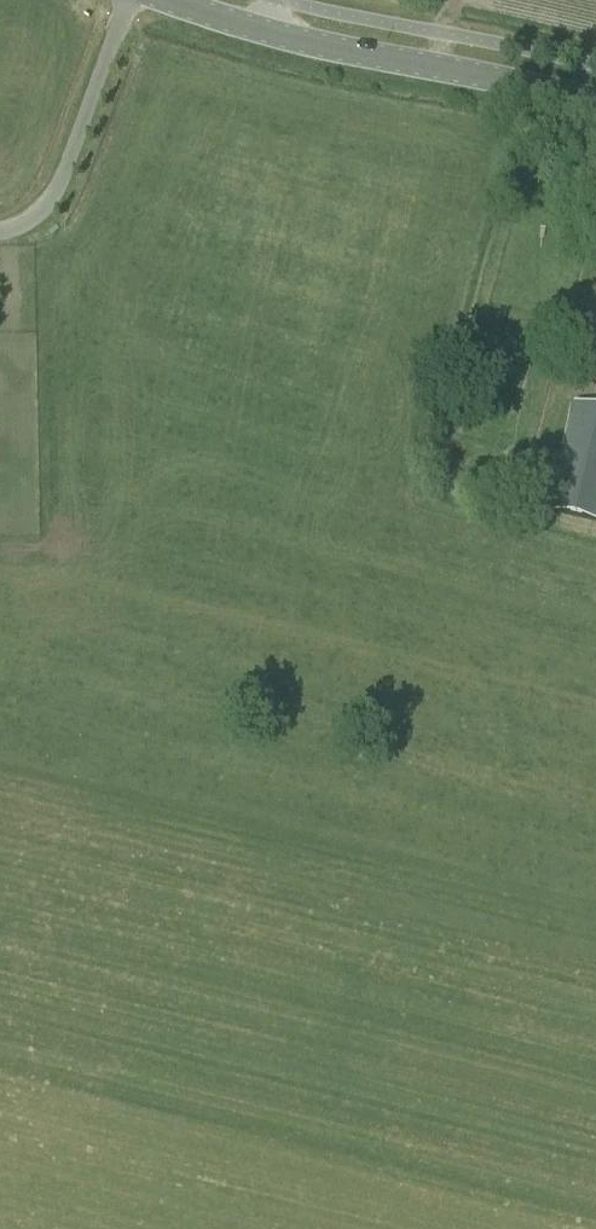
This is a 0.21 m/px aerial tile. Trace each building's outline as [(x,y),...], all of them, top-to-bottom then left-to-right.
[(575,406),(552,514),(595,524),(595,411),(575,406)]
